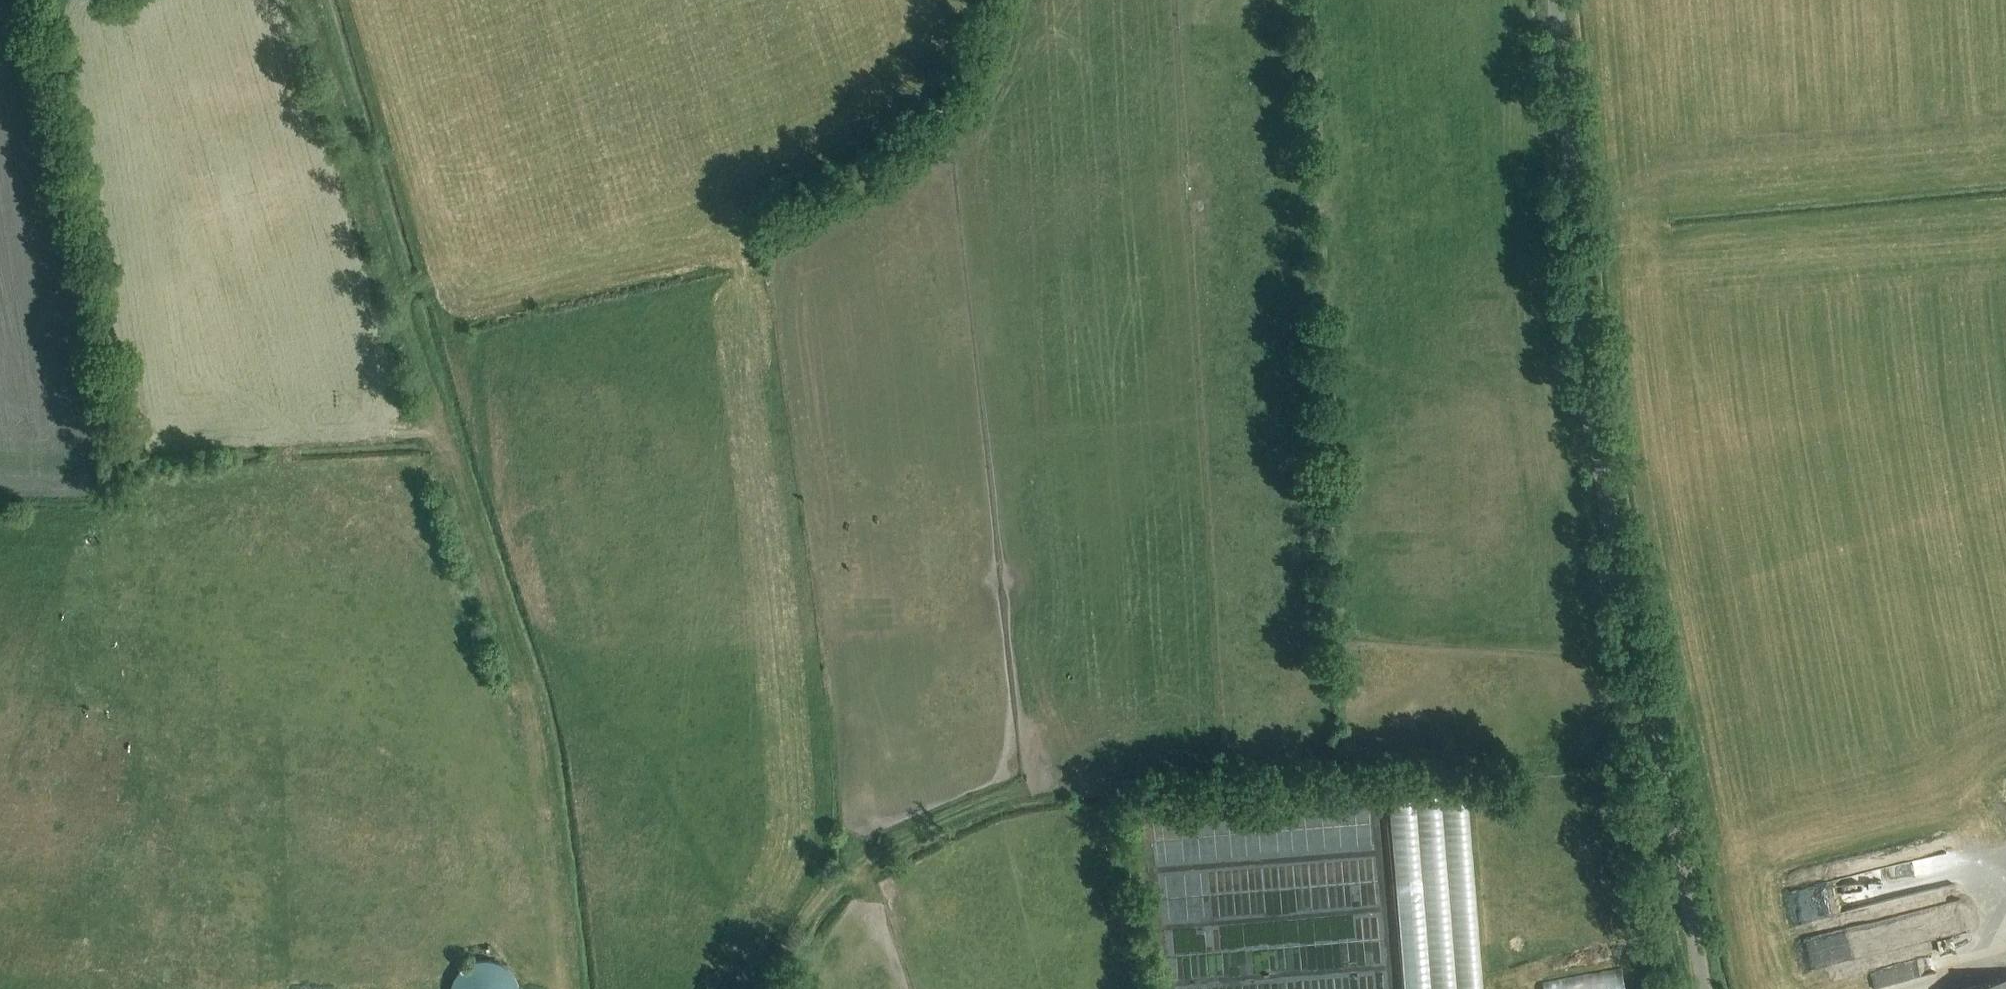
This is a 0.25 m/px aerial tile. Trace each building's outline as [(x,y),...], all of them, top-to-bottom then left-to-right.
[(1467,791),(1390,797),(1405,988),(1483,988),(1467,791)] [(1812,962),(1873,950),(1867,923),(1806,935),(1812,962)] [(518,985),(515,978),(510,972),(503,966),(495,962),(485,961),(475,962),(467,966),(460,972),(455,978),(452,985),(451,988),(518,988),(518,985)] [(1628,965),(1547,977),(1548,988),(1631,988),(1628,965)] [(1961,988),(2005,988),(2005,977),(1961,988)]
